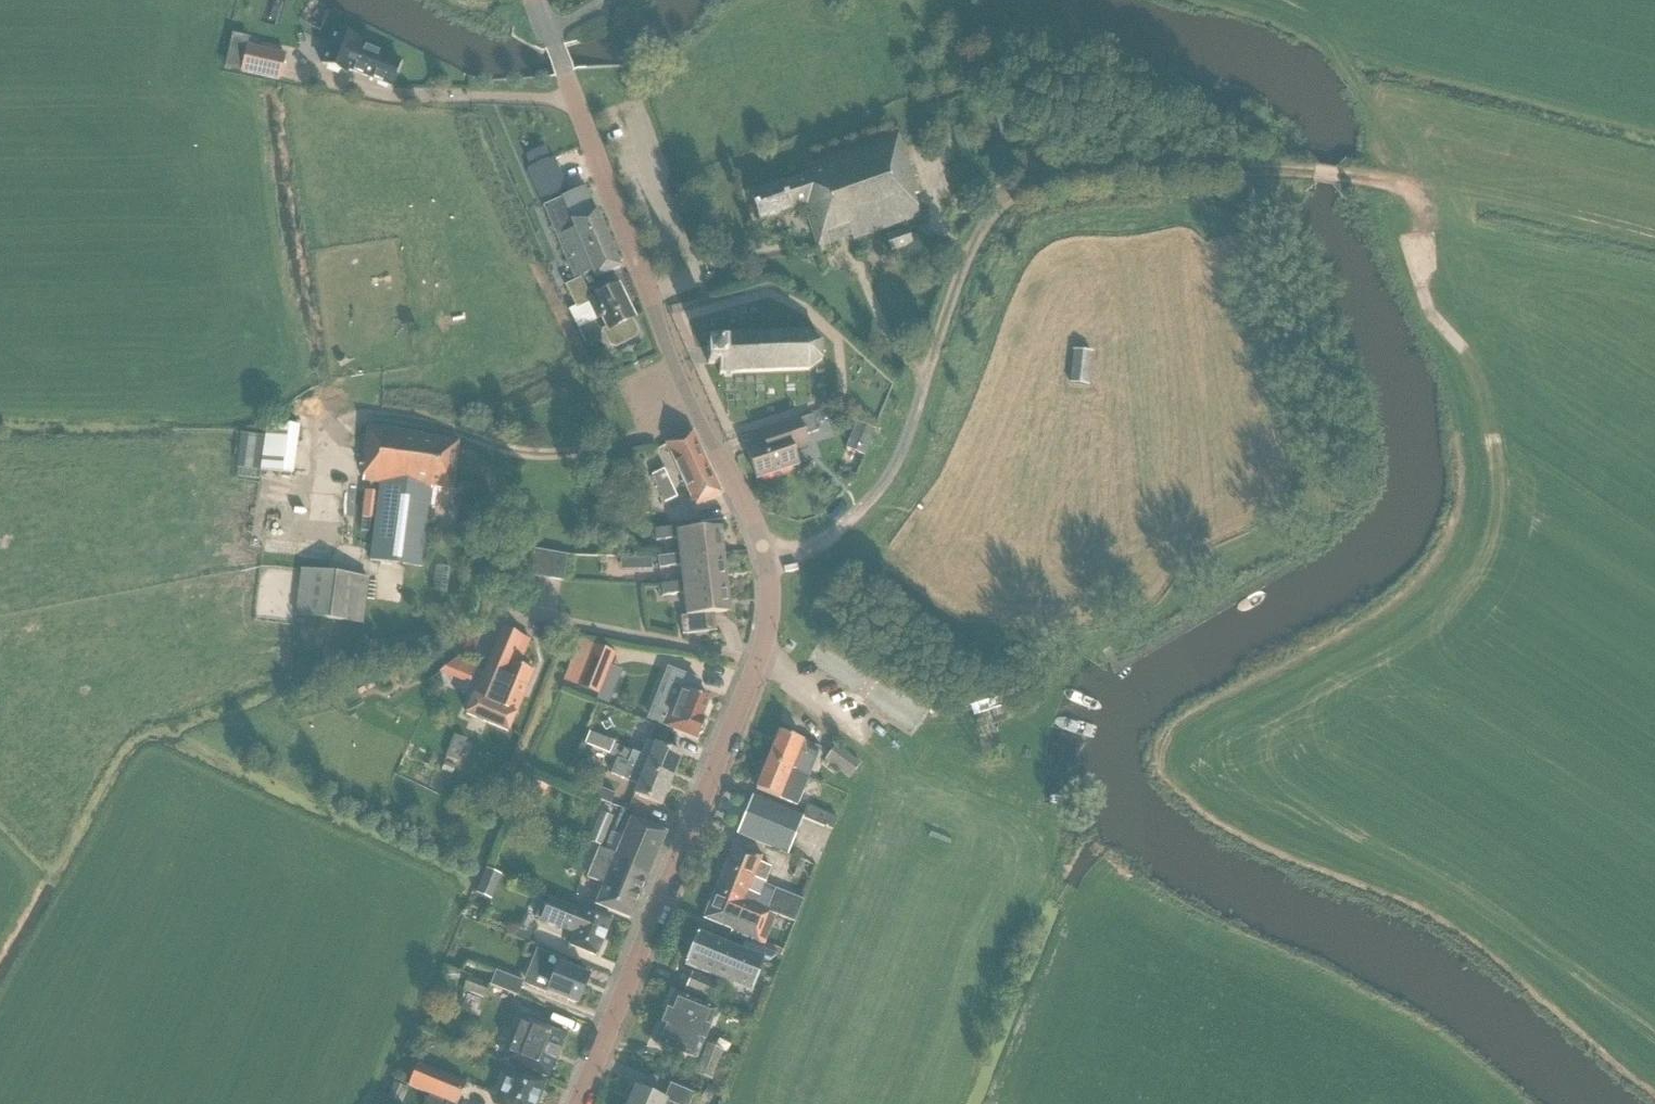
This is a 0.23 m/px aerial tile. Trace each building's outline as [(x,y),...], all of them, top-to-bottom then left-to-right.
[(390,87),(400,62),(357,45),(358,42),(335,33),(323,64),(345,73),(347,70),(390,87)] [(280,81),(285,54),(246,46),(241,73),(280,81)] [(758,222),(804,207),(819,252),(920,217),(917,208),(912,196),(913,196),(912,194),(918,193),(897,133),(808,165),(812,174),(749,196),(758,222)] [(565,191),(551,159),(527,169),(540,201),(565,191)] [(585,189),(543,207),(574,281),(579,279),(593,273),(596,279),(620,269),(596,212),(595,212),(585,189)] [(902,249),(912,246),(907,230),(886,236),(887,239),(878,242),(885,262),(904,255),(902,249)] [(602,321),(604,320),(608,328),(601,331),(608,347),(616,349),(636,339),(638,332),(632,321),(633,320),(617,288),(615,289),(611,281),(592,291),(586,293),(579,279),(574,281),(565,286),(577,310),(589,304),(597,320),(601,319),(602,321)] [(806,333),(720,337),(720,336),(717,336),(718,347),(707,348),(708,365),(719,365),(719,375),(722,375),(808,371),(822,361),(821,343),(806,333)] [(1070,383),(1089,385),(1093,354),(1073,352),(1070,383)] [(588,365),(579,369),(583,376),(592,372),(588,365)] [(818,432),(812,415),(799,420),(761,433),(765,446),(747,452),(757,480),(797,466),(792,451),(808,446),(805,436),(818,432)] [(292,476),(299,427),(267,422),(260,471),(292,476)] [(875,430),(857,422),(846,448),(864,456),(875,430)] [(452,491),(459,441),(437,438),(438,437),(367,427),(362,466),(365,466),(363,481),(380,484),(369,561),(421,568),(432,488),(452,491)] [(722,495),(709,467),(693,433),(667,445),(686,487),(679,490),(685,502),(692,499),(696,507),(722,495)] [(664,504),(676,498),(663,471),(651,476),(664,504)] [(361,513),(371,514),(375,488),(365,486),(361,513)] [(460,523),(458,541),(472,543),(474,525),(460,523)] [(678,528),(655,531),(656,542),(678,539),(680,556),(681,562),(723,556),(720,528),(678,533),(678,528)] [(537,578),(541,551),(527,549),(522,576),(537,578)] [(554,553),(541,551),(537,578),(550,580),(554,553)] [(565,564),(566,565),(568,556),(554,553),(550,580),(562,582),(565,564)] [(681,567),(683,584),(684,589),(727,584),(723,556),(681,562),(680,556),(658,558),(659,570),(681,567)] [(615,559),(615,572),(633,572),(633,560),(615,559)] [(652,559),(638,559),(638,570),(652,570),(652,559)] [(449,587),(450,562),(436,561),(435,587),(449,587)] [(368,580),(301,571),(295,615),(362,624),(368,580)] [(683,584),(661,586),(663,597),(684,595),(687,617),(679,618),(681,635),(716,631),(714,614),(730,613),(727,584),(684,589),(683,584)] [(530,641),(502,630),(466,715),(508,733),(533,673),(519,667),(530,641)] [(615,653),(586,642),(569,684),(599,695),(610,666),(615,653)] [(692,657),(686,676),(727,688),(733,669),(692,657)] [(460,661),(452,677),(469,685),(476,668),(460,661)] [(367,674),(352,682),(360,697),(375,689),(367,674)] [(665,727),(698,739),(705,721),(701,719),(709,700),(680,689),(676,698),(668,694),(661,713),(669,716),(665,727)] [(812,758),(816,748),(803,743),(803,742),(780,732),(768,761),(799,774),(806,756),(812,758)] [(589,733),(584,745),(608,754),(613,743),(589,733)] [(466,741),(455,736),(446,758),(457,763),(466,741)] [(681,756),(646,742),(642,755),(632,752),(632,753),(615,746),(610,757),(616,759),(671,781),(681,756)] [(860,764),(836,746),(825,760),(850,778),(860,764)] [(406,752),(399,768),(444,786),(451,770),(406,752)] [(610,775),(638,785),(634,795),(661,806),(671,781),(616,759),(610,775)] [(799,774),(768,761),(756,790),(797,807),(809,778),(799,774)] [(548,787),(534,782),(527,798),(542,803),(548,787)] [(598,788),(593,798),(611,806),(615,795),(598,788)] [(753,797),(738,834),(787,855),(802,818),(753,797)] [(802,818),(832,830),(836,819),(807,807),(802,818)] [(602,847),(613,818),(599,813),(588,841),(602,847)] [(630,920),(666,834),(631,820),(626,818),(610,853),(598,849),(587,878),(605,884),(596,906),(630,920)] [(770,868),(760,863),(762,857),(733,845),(715,891),(769,913),(777,916),(794,923),(803,901),(764,885),(770,868)] [(491,900),(500,876),(485,870),(476,894),(491,900)] [(704,919),(758,941),(769,913),(715,891),(704,919)] [(541,921),(574,934),(569,946),(597,957),(612,920),(584,909),(581,917),(565,910),(567,907),(550,900),(541,921)] [(748,944),(744,953),(697,934),(685,966),(752,993),(764,962),(768,964),(777,956),(748,944)] [(547,992),(578,1005),(589,978),(562,967),(565,962),(546,954),(546,953),(542,952),(529,986),(547,993),(547,992)] [(524,983),(496,972),(490,986),(518,997),(524,983)] [(719,984),(692,973),(685,991),(712,1001),(719,984)] [(468,978),(464,991),(483,999),(488,985),(468,978)] [(716,1011),(673,994),(654,1042),(697,1060),(716,1011)] [(501,1045),(525,1055),(520,1067),(548,1078),(565,1035),(538,1024),(534,1034),(509,1024),(501,1045)] [(706,1046),(695,1075),(711,1081),(722,1052),(706,1046)] [(418,1065),(409,1086),(452,1103),(458,1103),(466,1084),(418,1065)] [(496,1103),(537,1103),(546,1084),(509,1069),(496,1103)] [(694,1094),(670,1084),(663,1101),(635,1089),(629,1103),(690,1103),(694,1094)]
